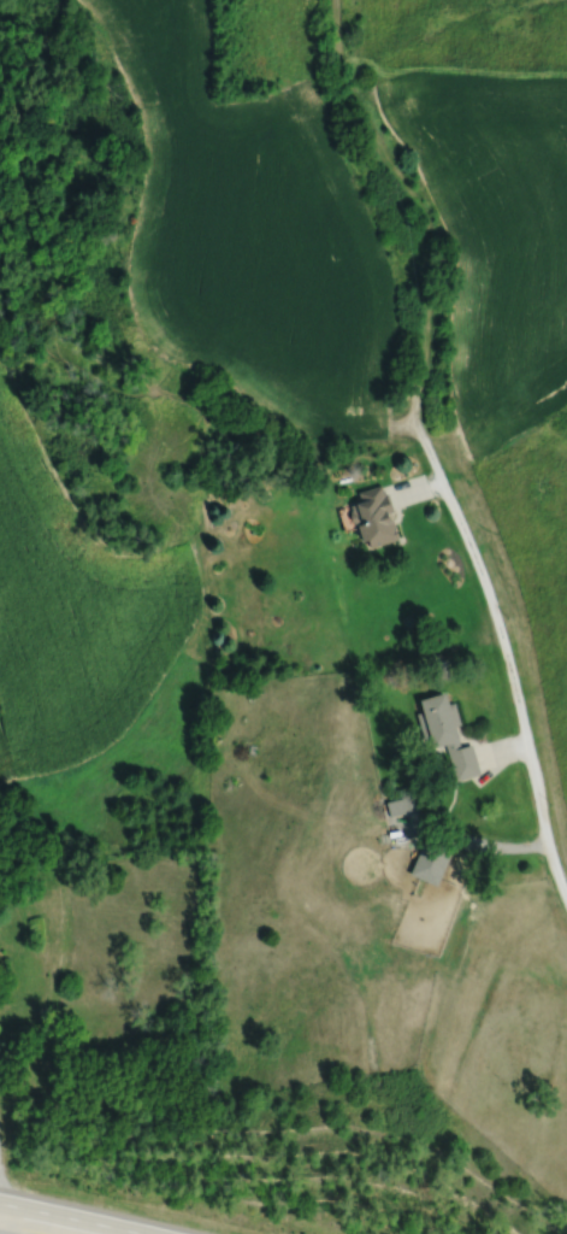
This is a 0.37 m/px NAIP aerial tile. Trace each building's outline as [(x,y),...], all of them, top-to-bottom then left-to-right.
[(380,484),(356,492),(360,501),(349,505),(352,511),(349,511),(349,513),(348,513),(349,522),(352,521),(352,524),(355,523),(360,542),(366,540),(368,547),(397,539),(391,519),(386,521),(385,513),(392,511),(386,493),(383,494),(380,484)] [(418,701),(421,712),(415,713),(424,741),(429,740),(432,750),(444,746),(457,742),(453,727),(460,724),(454,703),(447,705),(443,693),(418,701)] [(444,746),(455,782),(479,775),(471,745),(460,748),(457,742),(444,746)] [(413,794),(417,812),(391,818),(386,800),(413,794)] [(426,835),(408,875),(436,888),(454,848),(426,835)]
